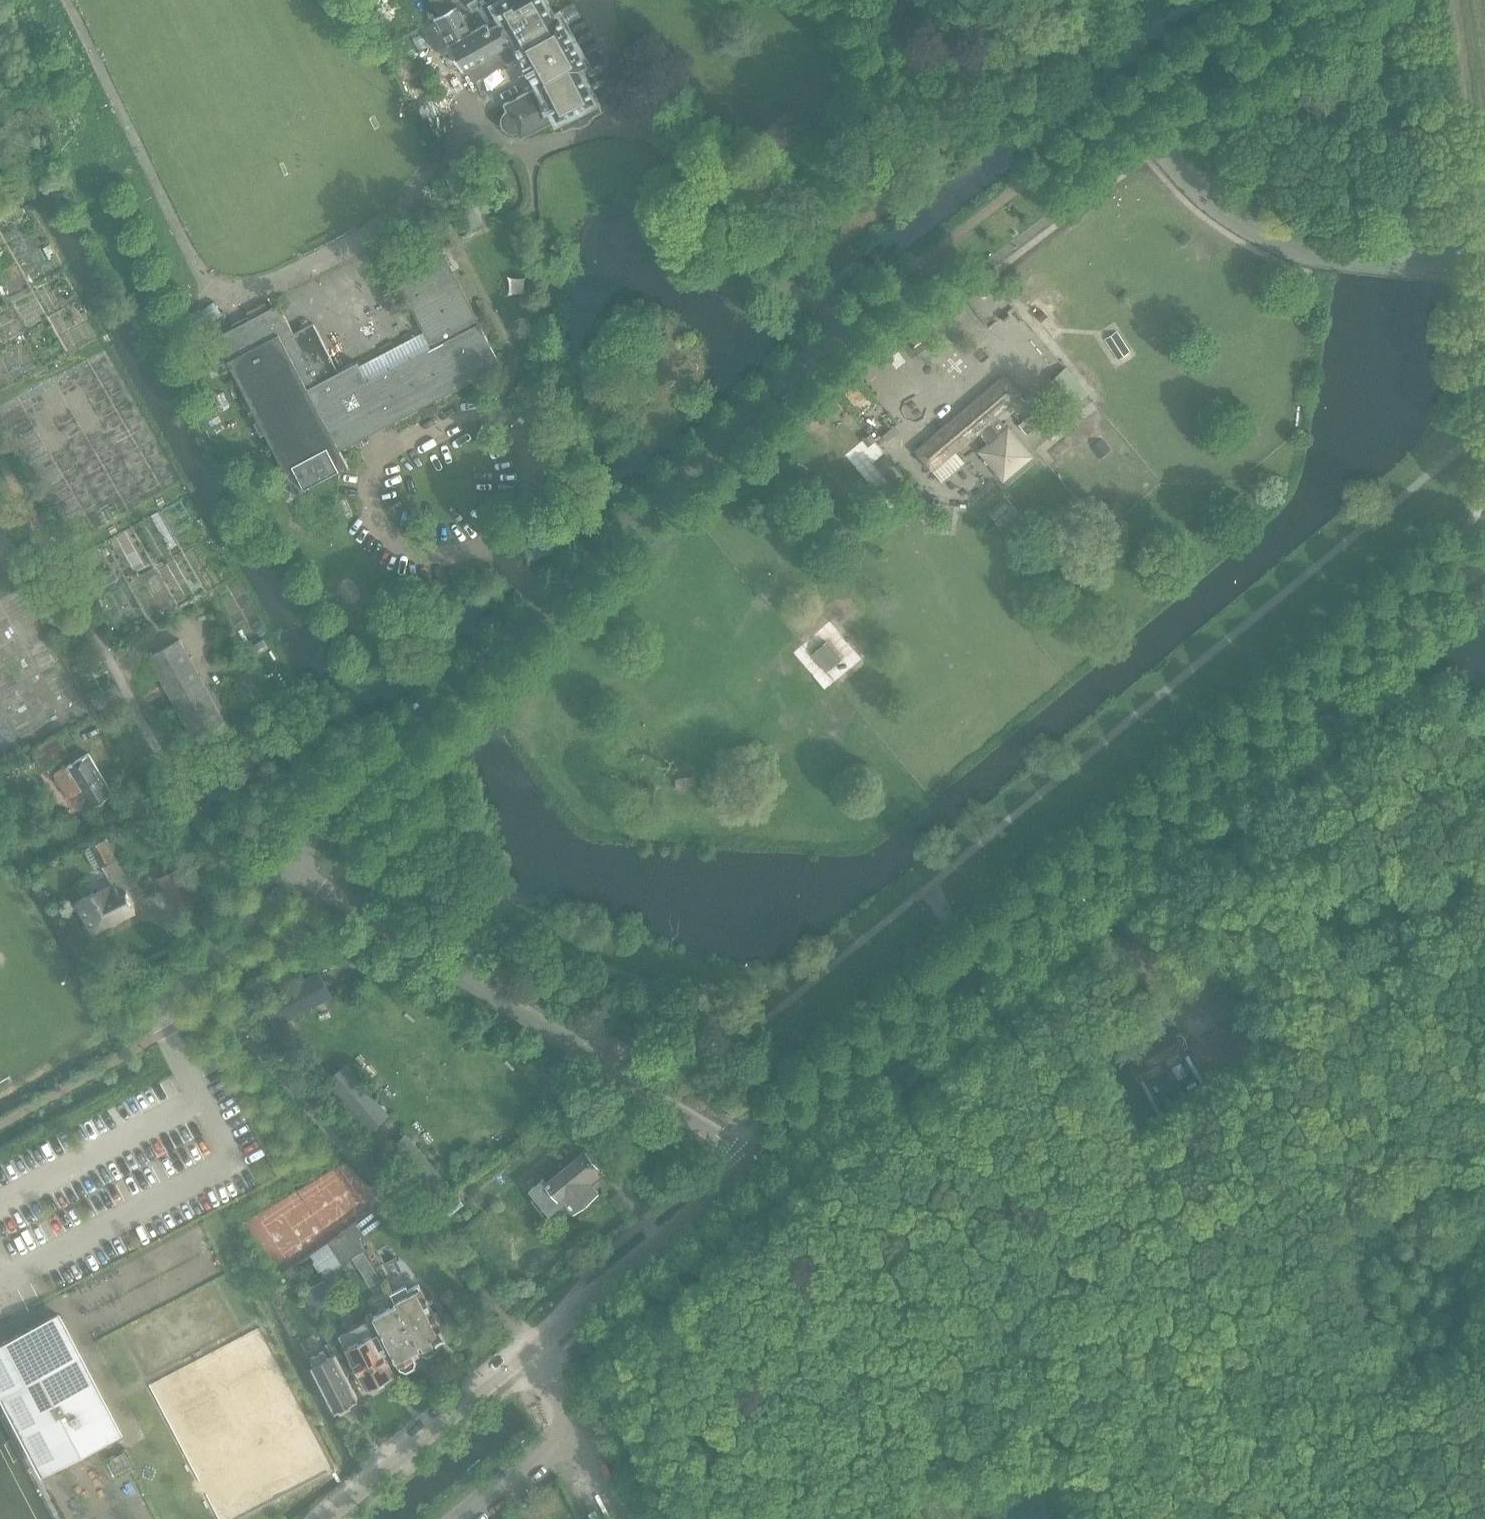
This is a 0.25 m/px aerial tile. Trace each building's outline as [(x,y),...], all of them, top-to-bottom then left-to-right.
[(517,131),(520,137),(558,119),(563,130),(571,126),(580,126),(588,122),(594,115),(602,111),(596,100),(597,99),(581,67),(589,63),(559,11),(554,14),(546,0),(497,0),(496,0),(432,0),(440,14),(435,17),(449,42),(463,68),(467,67),(474,79),(485,73),(484,72),(497,65),(501,72),(508,68),(504,61),(521,52),(539,85),(534,88),(503,104),(507,110),(505,112),(504,113),(503,114),(502,115),(502,116),(501,117),(501,119),(501,120),(501,122),(502,124),(502,126),(503,128),(505,129),(506,130),(508,131),(511,132),(513,132),(515,131),(517,131)] [(448,170),(443,172),(457,200),(459,204),(468,221),(468,222),(471,228),(479,224),(487,220),(494,217),(494,216),(466,161),(448,170)] [(434,239),(389,262),(425,331),(359,366),(357,361),(338,371),(312,323),(293,333),(278,304),(248,320),(246,317),(231,325),(233,328),(203,343),(219,373),(230,367),(258,420),(254,422),(261,434),(265,432),(297,493),(306,488),(305,487),(322,478),(338,469),(339,471),(348,466),(339,449),(355,441),(500,365),(452,272),(446,275),(435,254),(441,251),(434,239)] [(193,314),(186,319),(194,331),(222,313),(214,301),(193,314)] [(1088,395),(1064,367),(1060,371),(1051,379),(1074,407),(1083,399),(1088,395)] [(1008,427),(1001,420),(997,415),(1007,407),(1021,395),(1004,375),(916,450),(932,470),(978,432),(988,444),(980,451),(999,473),(1003,479),(1031,455),(1027,450),(1008,427)] [(1001,501),(988,513),(994,519),(1007,508),(1001,501)] [(55,582),(35,592),(43,607),(47,614),(55,609),(67,603),(55,582)] [(224,721),(204,685),(179,638),(148,656),(194,738),(201,733),(224,721)] [(827,640),(810,654),(826,673),(842,659),(827,640)] [(70,753),(67,749),(64,743),(58,734),(30,750),(39,765),(42,769),(70,753)] [(88,753),(71,763),(55,773),(69,797),(83,789),(92,804),(112,793),(88,753)] [(9,777),(5,770),(0,773),(0,775),(3,780),(9,777)] [(694,776),(674,778),(675,788),(696,786),(694,776)] [(101,866),(116,858),(105,837),(90,845),(101,866)] [(172,885),(167,874),(159,878),(165,889),(172,885)] [(75,902),(93,931),(135,910),(126,892),(119,896),(112,883),(110,884),(75,902)] [(262,1001),(276,1025),(331,996),(318,971),(262,1001)] [(1151,1035),(1125,1049),(1131,1059),(1133,1062),(1132,1063),(1157,1107),(1163,1116),(1162,1117),(1164,1119),(1194,1103),(1193,1101),(1192,1101),(1190,1098),(1207,1088),(1205,1084),(1204,1084),(1196,1070),(1195,1069),(1187,1055),(1185,1052),(1186,1052),(1183,1046),(1187,1044),(1186,1040),(1183,1034),(1180,1032),(1176,1034),(1173,1029),(1153,1040),(1151,1035)] [(386,1114),(367,1091),(345,1067),(327,1082),(345,1102),(364,1124),(369,1129),(386,1114)] [(447,1183),(427,1160),(405,1136),(387,1151),(429,1199),(447,1183)] [(573,1211),(598,1191),(596,1189),(602,1184),(597,1178),(604,1172),(585,1149),(564,1167),(560,1162),(559,1163),(563,1168),(547,1182),(544,1179),(531,1189),(537,1196),(532,1200),(545,1216),(548,1214),(548,1215),(564,1200),(573,1211)] [(394,1164),(383,1152),(375,1158),(386,1171),(394,1164)] [(327,1243),(342,1263),(364,1249),(365,1234),(384,1219),(375,1207),(327,1243)] [(342,1263),(327,1243),(311,1254),(315,1260),(313,1261),(319,1270),(321,1269),(324,1274),(342,1263)] [(364,1250),(353,1256),(354,1257),(360,1267),(361,1269),(372,1263),(364,1250)] [(343,1264),(349,1274),(360,1267),(354,1257),(343,1264)] [(324,1280),(303,1291),(310,1305),(322,1299),(320,1295),(329,1291),(324,1280)] [(395,1302),(399,1308),(421,1352),(421,1353),(428,1355),(437,1350),(439,1344),(437,1340),(445,1335),(436,1317),(421,1288),(410,1293),(406,1285),(391,1293),(395,1302)] [(459,1299),(452,1291),(444,1298),(450,1307),(459,1299)] [(373,1316),(390,1348),(400,1368),(406,1371),(414,1367),(416,1360),(413,1356),(421,1352),(399,1308),(381,1317),(379,1313),(373,1316)] [(0,1344),(0,1361),(54,1465),(119,1432),(58,1314),(0,1344)] [(390,1348),(373,1316),(372,1317),(374,1321),(368,1324),(375,1338),(369,1342),(365,1334),(346,1329),(341,1347),(343,1351),(347,1349),(357,1370),(366,1388),(394,1374),(385,1356),(382,1351),(390,1348)] [(357,1397),(348,1379),(327,1340),(324,1342),(328,1349),(311,1357),(312,1364),(326,1391),(335,1409),(336,1408),(341,1412),(350,1407),(349,1407),(349,1401),(357,1397)]
